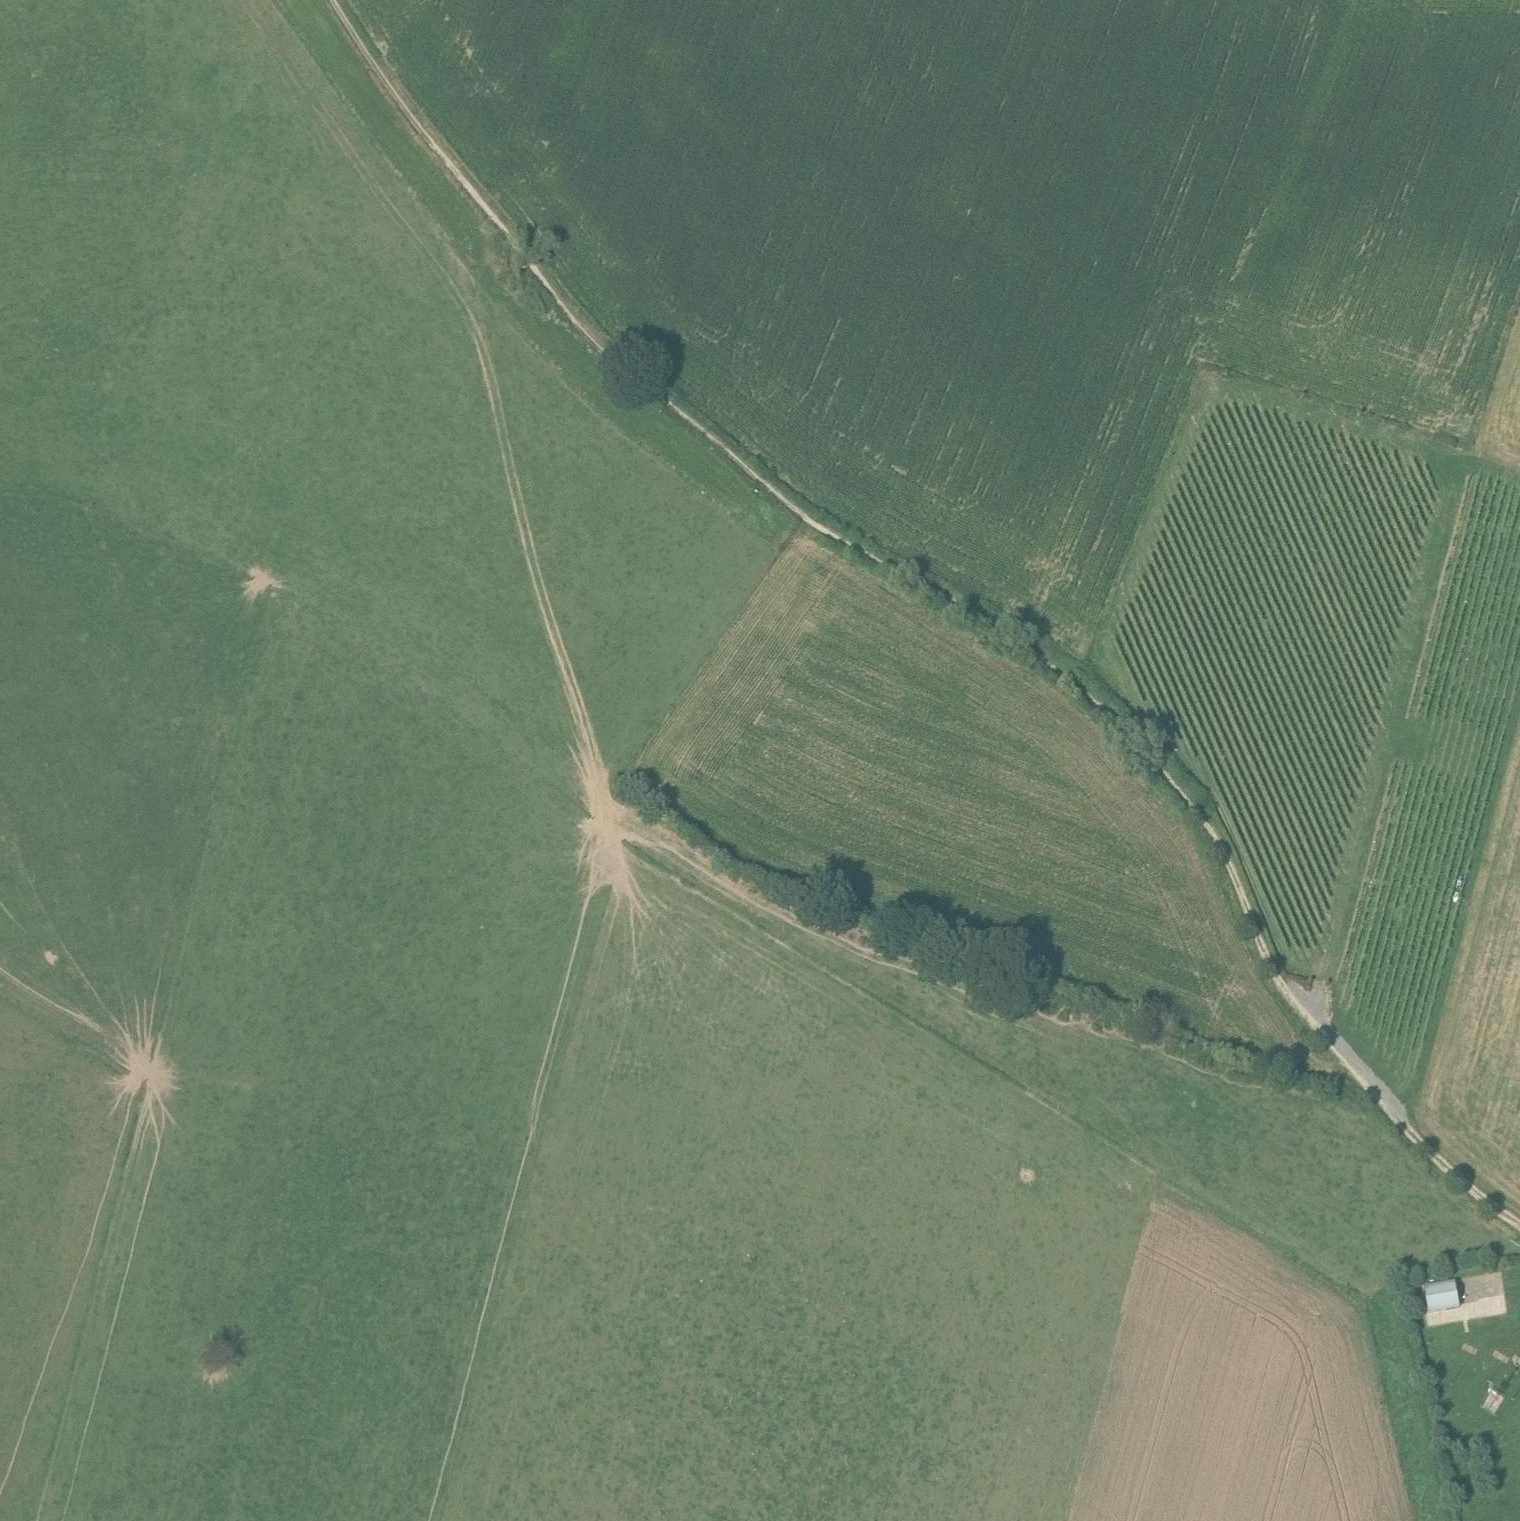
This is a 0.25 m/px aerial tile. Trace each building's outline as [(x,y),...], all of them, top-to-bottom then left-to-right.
[(1429,1313),(1460,1308),(1456,1280),(1424,1286),(1429,1313)]
